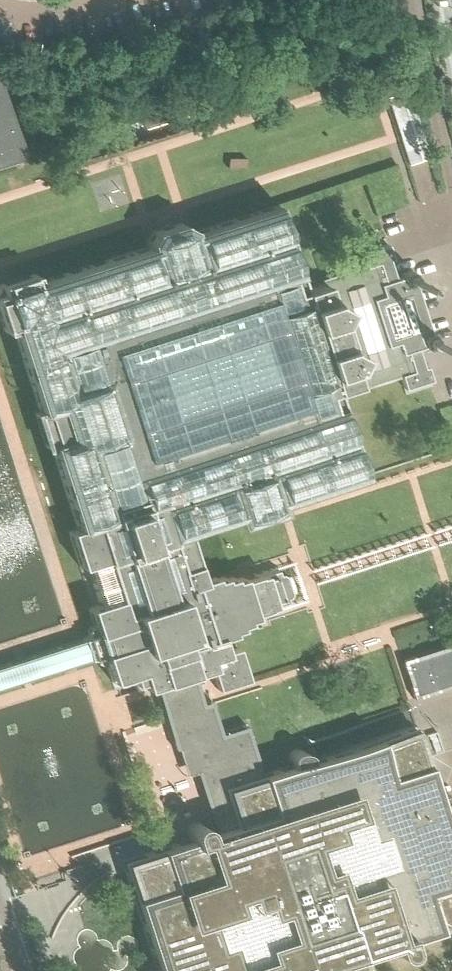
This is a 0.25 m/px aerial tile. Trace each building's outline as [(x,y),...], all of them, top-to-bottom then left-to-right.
[(409,91),(388,97),(409,165),(430,158),(409,91)] [(18,155),(19,160),(21,159),(0,93),(0,161),(18,155)] [(433,332),(430,333),(414,283),(417,282),(416,281),(413,270),(411,270),(400,274),(401,276),(395,279),(394,276),(389,262),(389,259),(392,258),(388,244),(386,245),(385,245),(361,253),(365,266),(322,280),(324,284),(304,290),(278,210),(279,209),(278,205),(193,232),(191,228),(190,228),(181,224),(181,222),(152,232),(153,233),(148,241),(147,242),(148,247),(38,282),(35,274),(0,285),(0,316),(5,332),(13,330),(40,411),(35,412),(47,448),(51,447),(51,448),(77,528),(69,531),(80,567),(88,564),(101,604),(93,607),(89,608),(94,626),(90,627),(88,632),(89,635),(86,636),(87,637),(25,657),(15,660),(0,665),(0,688),(22,681),(32,678),(93,658),(94,659),(97,659),(98,663),(102,665),(106,663),(112,681),(132,675),(135,684),(143,681),(146,689),(148,688),(150,688),(155,686),(194,674),(211,668),(217,689),(224,687),(248,679),(238,648),(225,652),(220,638),(233,634),(232,631),(239,628),(240,628),(240,625),(248,622),(247,619),(254,617),(255,617),(254,614),(265,610),(270,609),(269,608),(287,602),(288,602),(287,598),(289,597),(291,593),(290,590),(286,579),(285,576),(282,574),(279,575),(278,570),(259,576),(259,575),(244,580),(243,577),(234,580),(233,577),(225,580),(224,577),(222,577),(216,579),(215,577),(202,581),(197,564),(187,533),(235,517),(238,525),(279,512),(282,511),(279,503),(287,500),(364,476),(363,471),(362,472),(336,391),(353,386),(356,385),(357,388),(400,374),(404,388),(427,381),(431,380),(426,366),(423,367),(422,364),(418,351),(417,348),(423,346),(424,348),(428,347),(433,346),(437,344),(436,343),(433,332)] [(402,660),(414,699),(451,687),(451,644),(402,660)] [(194,674),(155,686),(157,694),(166,719),(175,749),(188,745),(192,758),(216,832),(208,835),(206,829),(204,826),(201,824),(198,823),(194,824),(191,826),(189,829),(189,832),(189,834),(191,839),(123,861),(157,967),(152,969),(150,970),(149,970),(369,970),(363,953),(391,945),(392,949),(394,951),(396,954),(399,955),(402,955),(406,954),(408,951),(410,948),(409,944),(408,939),(450,926),(451,925),(451,843),(442,811),(446,810),(448,809),(451,807),(451,805),(451,798),(451,796),(449,794),(445,792),(441,793),(436,794),(418,736),(415,726),(308,760),(307,755),(305,752),(302,750),(298,749),(294,750),(292,753),(290,756),(290,760),(292,766),(264,775),(248,724),(222,732),(212,700),(207,701),(204,702),(194,674)]
